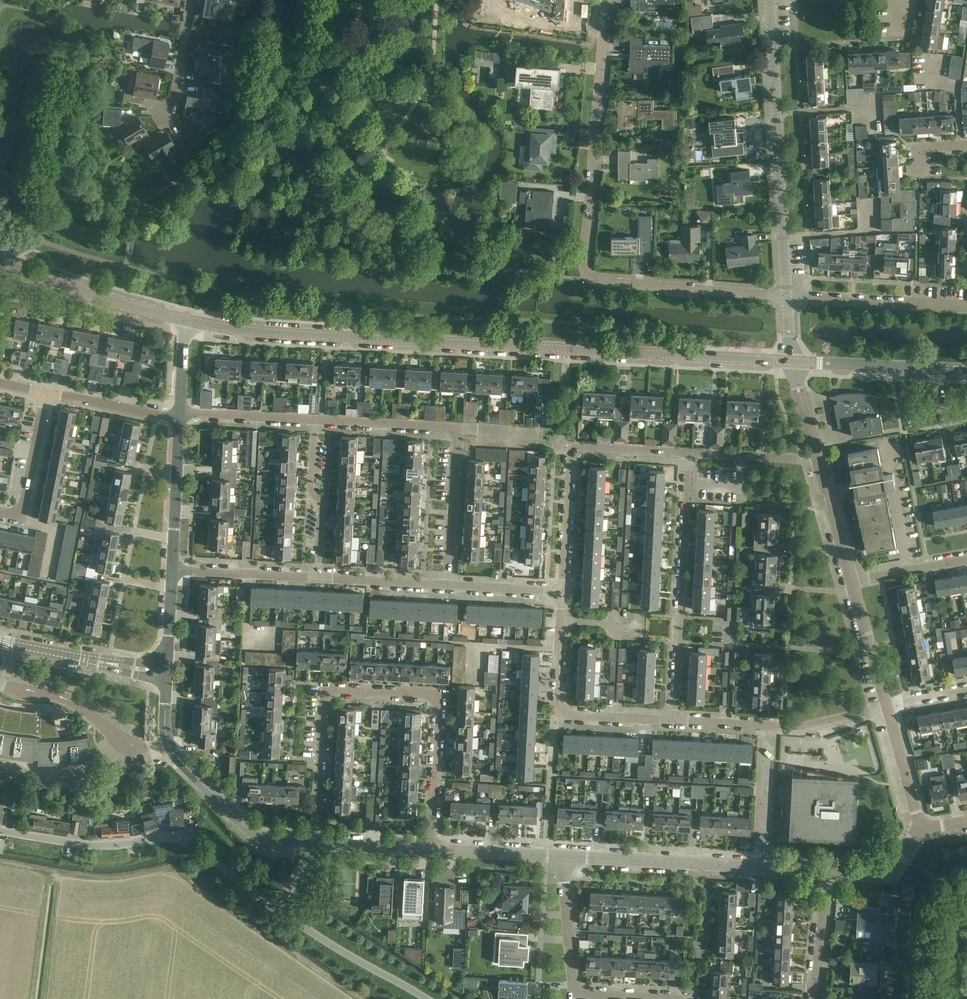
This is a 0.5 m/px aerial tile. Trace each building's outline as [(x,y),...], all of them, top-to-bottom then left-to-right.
[(202,15),(214,17),(215,11),(222,6),(228,8),(229,0),(205,0),(202,15)] [(555,4),(553,18),(564,19),(566,0),(545,0),(555,4)] [(639,0),(639,10),(674,11),(674,0),(633,0),(639,0)] [(933,9),(942,10),(943,0),(928,0),(926,8),(933,9)] [(926,8),(924,20),(940,22),(942,10),(933,9),(926,8)] [(714,30),(711,14),(691,17),(692,30),(701,29),(701,32),(706,31),(708,45),(720,43),(720,46),(721,46),(721,45),(729,43),(730,47),(745,44),(742,23),(729,25),(729,28),(714,30)] [(924,20),(923,33),(938,35),(940,22),(924,20)] [(923,33),(921,46),(942,49),(944,36),(938,35),(923,33)] [(169,51),(170,45),(168,43),(168,42),(145,38),(144,37),(142,38),(134,36),(131,50),(141,51),(140,56),(150,58),(149,66),(164,68),(167,51),(169,51)] [(629,66),(629,68),(630,68),(630,72),(645,73),(644,78),(654,79),(654,62),(660,62),(670,62),(670,46),(644,45),(633,45),(632,53),(636,53),(635,58),(631,58),(630,58),(630,66),(629,66)] [(210,53),(209,53),(210,50),(199,48),(195,69),(200,70),(199,79),(219,83),(220,72),(215,72),(218,56),(210,55),(210,53)] [(886,51),(887,66),(899,66),(899,68),(910,67),(909,52),(899,53),(899,50),(886,51)] [(874,67),(887,66),(886,51),(873,52),(874,67)] [(873,52),(861,53),(862,68),(874,67),(873,52)] [(862,68),(861,53),(848,54),(849,69),(862,68)] [(806,68),(823,67),(822,55),(806,56),(806,68)] [(555,88),(558,88),(560,68),(517,64),(515,85),(531,86),(529,108),(553,110),(555,88)] [(733,65),(712,68),(714,81),(720,80),(721,91),(735,89),(736,100),(753,97),(751,83),(755,82),(754,76),(750,77),(750,74),(735,77),(733,65)] [(824,79),(823,67),(806,68),(807,80),(824,79)] [(137,71),(137,73),(133,94),(124,92),(122,99),(142,103),(144,96),(155,98),(159,75),(137,71)] [(807,80),(808,92),(824,91),(824,79),(807,80)] [(863,88),(863,93),(876,92),(875,82),(870,82),(870,88),(863,88)] [(185,104),(185,114),(202,115),(211,116),(214,102),(215,102),(217,89),(204,87),(202,99),(188,97),(186,104),(185,104)] [(847,99),(858,99),(858,93),(863,93),(863,88),(846,89),(847,99)] [(824,91),(808,92),(808,104),(825,103),(824,91)] [(618,100),(618,128),(626,128),(626,115),(664,115),(665,128),(676,128),(676,109),(653,109),(653,99),(618,100)] [(104,108),(102,125),(118,126),(128,143),(146,132),(137,117),(125,124),(123,121),(120,123),(121,110),(104,108)] [(941,130),(954,130),(953,114),(940,115),(941,130)] [(929,131),(933,131),(941,130),(940,115),(933,115),(928,116),(929,131)] [(900,133),(916,132),(915,116),(899,117),(900,133)] [(928,116),(915,116),(916,132),(929,131),(928,116)] [(734,117),(709,120),(710,132),(714,131),(715,145),(720,145),(720,146),(722,146),(722,144),(727,144),(728,154),(743,153),(742,143),(745,142),(744,130),(736,131),(734,117)] [(810,130),(827,129),(826,117),(809,118),(810,130)] [(526,146),(525,156),(527,156),(526,167),(540,168),(541,160),(548,161),(549,142),(555,142),(555,131),(529,129),(527,146),(526,146)] [(827,141),(827,129),(810,130),(811,142),(827,141)] [(173,161),(175,160),(174,158),(178,156),(173,147),(175,146),(165,131),(144,144),(153,159),(158,156),(163,165),(172,159),(173,161)] [(876,154),(881,154),(897,153),(896,136),(880,137),(881,149),(876,149),(876,154)] [(811,142),(811,154),(828,153),(827,141),(811,142)] [(630,163),(630,159),(630,151),(618,151),(618,169),(625,169),(625,173),(618,173),(618,179),(630,179),(630,177),(636,177),(637,179),(638,179),(638,178),(648,178),(648,179),(658,179),(658,158),(648,158),(648,163),(630,163)] [(683,153),(675,153),(675,162),(683,162),(683,153)] [(833,153),(828,153),(811,154),(812,166),(828,165),(828,169),(836,169),(836,155),(833,156),(833,153)] [(881,154),(882,166),(898,165),(897,153),(881,154)] [(882,166),(877,167),(877,179),(878,179),(880,179),(899,178),(898,165),(882,166)] [(749,170),(732,172),(734,194),(750,192),(749,181),(750,181),(749,170)] [(814,192),(830,191),(829,178),(813,179),(814,192)] [(880,179),(878,179),(879,191),(878,191),(878,197),(881,197),(892,197),(892,202),(901,202),(905,206),(905,213),(901,217),(893,217),(892,219),(892,230),(913,230),(914,218),(917,215),(917,201),(913,197),(913,190),(899,190),(899,178),(880,179)] [(501,180),(499,199),(515,200),(517,182),(501,180)] [(866,180),(858,180),(859,198),(867,198),(866,180)] [(927,181),(927,189),(941,189),(940,202),(957,202),(957,190),(951,190),(951,181),(927,181)] [(554,191),(520,188),(519,202),(532,203),(531,218),(536,218),(536,224),(550,225),(552,199),(553,199),(554,191)] [(814,192),(814,204),(831,203),(835,202),(835,197),(831,196),(830,191),(814,192)] [(950,221),(950,214),(957,215),(957,202),(940,202),(937,202),(937,214),(934,214),(934,220),(950,221)] [(814,204),(815,216),(832,215),(831,203),(814,204)] [(713,211),(696,211),(696,226),(713,226),(713,211)] [(615,237),(611,237),(611,253),(615,253),(639,253),(639,251),(651,251),(651,215),(651,224),(639,224),(639,232),(638,232),(638,237),(615,237)] [(832,215),(815,216),(816,228),(832,227),(832,215)] [(881,219),(881,230),(892,230),(892,219),(881,219)] [(949,227),(950,221),(934,220),(934,227),(939,227),(939,239),(956,240),(956,228),(949,227)] [(683,240),(667,240),(667,251),(670,251),(670,253),(670,259),(698,259),(698,240),(698,227),(683,227),(683,240)] [(728,265),(746,263),(746,265),(759,263),(757,243),(755,244),(754,234),(742,236),(743,245),(726,247),(728,265)] [(956,252),(956,240),(939,239),(939,251),(956,252)] [(829,268),(841,269),(843,248),(842,252),(830,252),(829,268)] [(841,269),(853,270),(855,249),(843,248),(841,269)] [(855,249),(853,270),(866,271),(866,265),(875,265),(875,255),(867,254),(867,249),(855,249)] [(883,271),(895,272),(896,251),(884,250),(884,255),(883,271)] [(818,268),(829,268),(830,252),(818,251),(818,268)] [(895,272),(907,273),(908,256),(905,256),(905,252),(896,251),(895,272)] [(955,264),(956,252),(939,251),(939,263),(936,263),(955,264)] [(955,264),(936,263),(935,276),(940,276),(940,281),(954,281),(954,276),(955,276),(955,264)] [(6,335),(30,340),(33,324),(27,323),(28,320),(15,318),(15,323),(9,322),(6,335)] [(30,340),(47,343),(51,325),(38,322),(37,325),(33,324),(30,340)] [(47,343),(64,346),(67,331),(63,330),(63,327),(51,325),(47,343)] [(64,346),(82,349),(85,331),(73,329),(72,332),(67,331),(64,346)] [(85,331),(82,349),(92,351),(92,355),(91,356),(89,365),(90,365),(88,378),(94,380),(100,353),(102,338),(97,337),(98,334),(85,331)] [(102,338),(100,353),(94,380),(101,381),(103,368),(104,368),(106,358),(105,357),(106,354),(117,356),(120,338),(108,336),(107,339),(102,338)] [(117,356),(134,359),(137,344),(132,343),(133,341),(120,338),(117,356)] [(132,372),(129,386),(136,387),(138,374),(139,375),(141,365),(139,363),(140,360),(152,363),(155,345),(142,342),(142,345),(137,344),(134,359),(132,372)] [(24,366),(31,367),(34,353),(35,346),(29,345),(28,352),(27,352),(26,360),(24,366)] [(15,365),(16,365),(24,366),(26,360),(27,352),(18,350),(17,350),(15,351),(14,351),(12,352),(11,353),(11,354),(10,355),(10,356),(10,358),(11,359),(12,362),(13,363),(15,364),(15,365)] [(228,377),(229,358),(217,357),(217,359),(211,359),(210,376),(228,377)] [(59,373),(62,359),(56,358),(53,371),(59,373)] [(228,377),(246,378),(247,362),(242,362),(242,359),(229,358),(228,377)] [(62,359),(59,373),(66,374),(68,360),(62,359)] [(246,378),(264,379),(265,360),(252,359),(252,363),(247,362),(246,378)] [(264,379),(282,380),(282,364),(278,364),(278,361),(265,360),(264,379)] [(282,380),(299,381),(300,362),(288,361),(287,365),(282,364),(282,380)] [(300,362),(299,381),(318,382),(318,365),(313,365),(313,363),(300,362)] [(348,383),(349,365),(336,364),(336,366),(330,366),(329,382),(348,383)] [(348,383),(365,384),(366,369),(361,369),(361,366),(349,365),(348,383)] [(365,384),(383,385),(384,367),(372,366),(371,369),(366,369),(365,384)] [(383,385),(401,386),(402,371),(397,371),(397,368),(384,367),(383,385)] [(401,386),(419,387),(420,369),(407,368),(407,371),(402,371),(401,386)] [(419,387),(436,388),(437,373),(432,373),(433,370),(420,369),(419,387)] [(436,388),(454,389),(455,371),(442,370),(442,373),(437,373),(436,388)] [(129,386),(132,372),(125,371),(123,385),(129,386)] [(454,389),(472,390),(473,375),(468,375),(468,371),(455,371),(454,389)] [(490,391),(491,373),(478,372),(478,375),(473,375),(472,390),(472,393),(477,394),(477,391),(490,391)] [(490,391),(507,392),(508,377),(503,376),(503,373),(491,373),(490,391)] [(507,392),(525,393),(526,375),(513,374),(513,377),(508,377),(507,392)] [(526,375),(525,393),(542,394),(542,400),(543,400),(549,400),(549,402),(550,391),(551,378),(545,378),(544,378),(543,379),(539,379),(539,378),(539,376),(526,375)] [(202,390),(201,406),(212,407),(213,391),(202,390)] [(600,392),(583,391),(582,416),(590,417),(590,415),(598,416),(600,392)] [(309,412),(316,413),(317,392),(310,392),(309,412)] [(614,418),(616,393),(600,392),(598,416),(606,416),(606,418),(614,418)] [(837,394),(832,395),(829,396),(838,399),(837,403),(834,404),(838,427),(847,426),(847,425),(850,424),(852,436),(883,430),(880,414),(876,415),(875,411),(880,396),(875,395),(871,394),(866,393),(862,392),(857,392),(852,392),(850,392),(845,393),(840,393),(837,394)] [(631,394),(630,419),(638,419),(638,418),(646,419),(648,395),(631,394)] [(664,396),(648,395),(646,419),(654,419),(654,420),(662,421),(664,396)] [(695,397),(679,396),(678,422),(686,422),(686,420),(694,421),(695,397)] [(710,423),(711,398),(695,397),(694,421),(702,421),(702,423),(710,423)] [(727,399),(726,424),(736,424),(736,423),(742,423),(743,400),(727,399)] [(760,401),(743,400),(742,423),(750,424),(750,425),(758,425),(760,401)] [(471,401),(470,421),(477,422),(478,401),(471,401)] [(0,404),(0,420),(6,421),(9,406),(0,404)] [(400,404),(399,417),(408,418),(409,404),(400,404)] [(435,419),(435,405),(426,405),(425,419),(435,419)] [(435,405),(435,419),(444,420),(445,406),(435,405)] [(9,406),(6,421),(18,423),(21,408),(9,406)] [(58,421),(73,424),(75,412),(60,409),(58,421)] [(506,409),(506,423),(514,424),(515,410),(506,409)] [(99,416),(93,415),(90,430),(97,431),(99,416)] [(100,430),(106,431),(109,418),(103,417),(100,430)] [(574,438),(581,439),(582,418),(575,418),(574,438)] [(621,441),(622,420),(615,420),(614,440),(621,441)] [(622,420),(621,441),(628,441),(629,421),(622,420)] [(58,421),(55,433),(71,436),(73,424),(58,421)] [(121,434),(137,437),(140,424),(124,421),(121,434)] [(670,423),(668,444),(676,444),(677,423),(670,423)] [(717,446),(718,426),(711,425),(710,446),(717,446)] [(718,426),(717,446),(724,446),(725,426),(718,426)] [(756,448),(764,449),(765,428),(758,428),(756,448)] [(966,431),(953,434),(957,457),(963,456),(963,453),(966,452),(966,433),(966,431)] [(68,448),(71,436),(55,433),(53,445),(68,448)] [(277,445),(281,445),(297,446),(297,442),(300,442),(300,435),(298,435),(298,434),(278,433),(277,445)] [(121,434),(119,447),(135,450),(137,437),(121,434)] [(341,449),(357,450),(357,437),(342,436),(341,449)] [(928,439),(932,459),(939,458),(940,460),(945,459),(941,436),(928,439)] [(2,438),(1,444),(13,447),(15,441),(2,438)] [(95,441),(91,440),(83,439),(82,443),(90,444),(89,448),(94,449),(95,441)] [(214,453),(232,454),(233,446),(238,447),(238,440),(215,439),(214,453)] [(932,459),(928,439),(914,441),(918,464),(924,463),(924,461),(932,459)] [(406,452),(422,453),(422,440),(407,440),(406,452)] [(66,461),(68,448),(53,445),(50,457),(66,461)] [(281,445),(281,458),(296,459),(297,446),(281,445)] [(135,450),(119,447),(114,446),(112,458),(132,463),(135,450)] [(0,449),(0,454),(12,456),(13,450),(0,448),(0,449)] [(893,474),(884,475),(879,476),(877,464),(881,463),(878,448),(848,453),(853,481),(850,482),(850,483),(851,482),(854,496),(857,510),(858,510),(860,524),(861,523),(863,537),(864,537),(866,551),(896,545),(893,530),(889,531),(880,482),(884,481),(885,486),(895,485),(893,474)] [(341,449),(340,461),(356,462),(357,450),(341,449)] [(406,452),(405,465),(421,466),(422,453),(406,452)] [(232,454),(214,453),(214,467),(224,468),(223,474),(240,474),(240,471),(237,471),(237,462),(232,462),(232,454)] [(107,463),(108,457),(96,454),(94,460),(107,463)] [(63,473),(66,461),(50,457),(48,470),(63,473)] [(281,458),(280,470),(296,471),(296,459),(281,458)] [(484,473),(485,460),(482,460),(476,459),(469,459),(468,472),(484,473)] [(113,475),(112,482),(128,486),(130,473),(114,469),(114,470),(106,468),(107,463),(94,460),(93,466),(103,468),(102,473),(113,475)] [(340,461),(340,473),(355,474),(356,462),(340,461)] [(530,462),(529,475),(545,476),(546,463),(539,463),(533,463),(530,462)] [(952,464),(955,479),(961,477),(959,463),(952,464)] [(955,479),(952,464),(946,465),(948,474),(945,475),(946,480),(955,479)] [(405,465),(405,477),(420,478),(421,466),(405,465)] [(589,479),(605,480),(605,467),(590,467),(589,479)] [(61,485),(63,473),(48,470),(46,482),(61,485)] [(280,470),(279,483),(295,483),(296,471),(280,470)] [(648,482),(664,483),(664,470),(649,470),(648,482)] [(919,471),(913,472),(915,486),(922,485),(919,471)] [(468,472),(467,484),(483,485),(484,473),(468,472)] [(340,473),(339,486),(355,487),(355,474),(340,473)] [(212,493),(230,494),(230,486),(236,486),(236,479),(240,479),(240,474),(223,474),(223,479),(213,479),(212,493)] [(506,482),(506,474),(501,474),(496,474),(496,479),(501,479),(500,482),(506,482)] [(529,475),(528,487),(544,488),(545,476),(529,475)] [(405,477),(404,489),(420,490),(420,478),(405,477)] [(604,493),(605,480),(589,479),(589,492),(604,493)] [(59,497),(61,485),(46,482),(43,494),(59,497)] [(112,482),(109,495),(125,498),(128,486),(112,482)] [(648,482),(648,495),(663,495),(664,483),(648,482)] [(295,496),(295,483),(279,483),(276,483),(275,495),(295,496)] [(467,484),(466,497),(482,497),(483,485),(467,484)] [(339,486),(338,498),(354,499),(355,487),(339,486)] [(528,487),(528,500),(544,501),(544,488),(528,487)] [(404,489),(403,502),(419,503),(420,490),(404,489)] [(589,492),(588,504),(604,505),(604,493),(589,492)] [(230,494),(212,493),(211,507),(222,507),(221,514),(234,514),(235,502),(230,501),(230,494)] [(56,509),(59,497),(43,494),(41,506),(56,509)] [(261,494),(256,494),(255,506),(260,506),(264,506),(265,499),(261,499),(261,494)] [(109,495),(107,507),(123,511),(125,498),(109,495)] [(294,508),(295,496),(275,495),(279,495),(278,507),(294,508)] [(648,495),(647,507),(663,508),(663,495),(648,495)] [(466,497),(466,509),(482,510),(482,497),(466,497)] [(338,498),(338,511),(353,511),(354,499),(338,498)] [(528,500),(527,512),(543,513),(544,501),(528,500)] [(403,502),(403,514),(418,515),(419,503),(403,502)] [(603,517),(604,505),(588,504),(587,517),(603,517)] [(956,506),(959,521),(966,520),(966,504),(956,506)] [(54,522),(56,509),(41,506),(38,519),(54,522)] [(956,506),(944,509),(947,523),(959,521),(956,506)] [(123,511),(107,507),(104,520),(120,524),(123,511)] [(278,507),(278,520),(293,521),(294,508),(278,507)] [(647,507),(647,519),(662,520),(663,508),(647,507)] [(466,509),(465,521),(481,522),(482,510),(466,509)] [(698,522),(714,523),(715,510),(699,509),(698,522)] [(932,511),(933,514),(935,526),(947,523),(944,509),(932,511)] [(338,511),(337,523),(353,524),(353,511),(338,511)] [(527,512),(526,525),(542,526),(543,513),(527,512)] [(759,526),(779,527),(780,514),(756,512),(756,518),(759,519),(759,526)] [(210,533),(228,534),(228,526),(234,526),(234,514),(221,514),(221,519),(211,519),(210,533)] [(403,514),(402,526),(418,527),(418,515),(403,514)] [(82,521),(95,524),(96,518),(83,515),(82,521)] [(602,530),(603,517),(587,517),(587,529),(602,530)] [(647,519),(646,532),(661,533),(662,520),(647,519)] [(278,520),(277,532),(293,533),(293,521),(278,520)] [(95,524),(82,521),(81,527),(94,530),(95,524)] [(465,521),(464,534),(480,535),(481,522),(465,521)] [(713,535),(714,523),(698,522),(698,534),(713,535)] [(337,523),(336,535),(352,536),(353,524),(337,523)] [(65,530),(77,533),(78,527),(66,524),(65,530)] [(526,525),(526,537),(542,538),(542,526),(526,525)] [(417,540),(418,527),(402,526),(401,539),(417,540)] [(779,527),(759,526),(759,534),(755,534),(754,546),(768,547),(768,541),(778,541),(779,527)] [(602,542),(602,530),(587,529),(586,541),(602,542)] [(0,530),(0,546),(7,547),(10,532),(0,530)] [(64,537),(75,539),(77,533),(65,530),(64,537)] [(36,531),(35,537),(35,538),(46,540),(47,533),(36,531)] [(100,543),(116,547),(118,534),(102,531),(100,543)] [(22,534),(10,532),(7,547),(19,550),(22,534)] [(292,545),(293,533),(277,532),(276,544),(292,545)] [(646,532),(645,544),(661,545),(661,533),(646,532)] [(228,534),(210,533),(209,547),(233,548),(233,542),(228,541),(228,534)] [(35,537),(22,534),(19,550),(32,552),(32,550),(34,544),(35,538),(35,537)] [(480,547),(480,535),(464,534),(464,546),(480,547)] [(713,548),(713,535),(698,534),(697,547),(713,548)] [(351,549),(352,536),(336,535),(336,548),(351,549)] [(75,539),(64,537),(63,543),(74,545),(75,539)] [(526,537),(525,549),(541,550),(542,538),(526,537)] [(45,546),(46,540),(35,538),(34,544),(45,546)] [(416,552),(417,540),(401,539),(401,551),(416,552)] [(250,556),(251,541),(247,541),(243,540),(242,555),(250,556)] [(601,555),(602,542),(586,541),(585,554),(601,555)] [(61,549),(73,551),(74,545),(63,543),(61,549)] [(113,559),(116,547),(100,543),(97,556),(113,559)] [(43,552),(45,546),(34,544),(32,550),(43,552)] [(270,545),(269,557),(276,557),(291,558),(292,545),(276,544),(276,546),(270,545)] [(645,544),(645,557),(660,557),(661,545),(645,544)] [(480,547),(464,546),(463,559),(484,560),(484,548),(480,548),(480,547)] [(757,567),(777,568),(777,554),(768,554),(768,547),(754,546),(753,559),(757,559),(757,567)] [(712,560),(713,548),(697,547),(696,559),(712,560)] [(351,549),(336,548),(335,561),(351,561),(351,549)] [(60,555),(72,558),(73,551),(61,549),(60,555)] [(375,550),(368,549),(367,549),(366,562),(374,562),(375,550)] [(541,550),(525,549),(525,562),(540,563),(541,550)] [(42,558),(43,552),(32,550),(32,552),(31,556),(42,558)] [(416,552),(401,551),(400,564),(416,565),(416,552)] [(600,567),(601,555),(585,554),(585,566),(600,567)] [(59,562),(70,564),(72,558),(60,555),(59,562)] [(113,559),(97,556),(91,555),(89,568),(95,569),(111,572),(113,559)] [(41,565),(42,558),(31,556),(30,562),(41,565)] [(645,557),(644,569),(659,570),(660,557),(645,557)] [(711,573),(712,560),(696,559),(696,572),(711,573)] [(40,571),(41,565),(30,562),(29,569),(40,571)] [(58,568),(69,570),(70,564),(59,562),(58,568)] [(73,570),(85,572),(87,565),(74,562),(73,570)] [(600,579),(600,567),(585,566),(584,579),(600,579)] [(777,568),(757,567),(756,575),(752,574),(752,587),(766,587),(766,581),(776,582),(777,568)] [(69,570),(58,568),(56,574),(68,577),(69,570)] [(27,575),(29,575),(38,577),(40,571),(29,569),(27,575)] [(644,569),(643,581),(659,582),(659,570),(644,569)] [(85,572),(73,570),(71,576),(84,578),(85,572)] [(711,585),(711,573),(696,572),(695,584),(711,585)] [(68,577),(56,574),(55,581),(67,583),(68,577)] [(966,589),(966,574),(958,575),(961,590),(966,589)] [(949,592),(961,590),(958,575),(946,577),(949,592)] [(949,592),(946,577),(934,579),(937,594),(949,592)] [(85,591),(90,592),(106,595),(109,582),(93,579),(92,580),(87,579),(85,591)] [(599,592),(600,579),(584,579),(583,591),(599,592)] [(928,596),(933,596),(935,595),(932,580),(925,581),(928,596)] [(658,595),(659,582),(643,581),(643,594),(658,595)] [(200,598),(218,599),(218,592),(224,592),(224,586),(200,584),(200,598)] [(710,597),(711,585),(695,584),(694,596),(710,597)] [(899,601),(916,598),(914,585),(897,588),(899,601)] [(252,587),(252,594),(251,603),(264,604),(265,588),(252,587)] [(766,587),(752,587),(751,599),(755,599),(755,607),(775,608),(775,595),(766,594),(766,587)] [(264,604),(276,605),(277,589),(265,588),(264,604)] [(276,605),(288,605),(289,589),(277,589),(276,605)] [(288,605),(301,606),(302,590),(289,589),(288,605)] [(301,606),(313,607),(314,591),(302,590),(301,606)] [(313,607),(326,607),(327,591),(314,591),(313,607)] [(326,607),(338,608),(339,592),(327,591),(326,607)] [(599,592),(583,591),(583,604),(598,604),(599,592)] [(104,608),(106,595),(90,592),(88,604),(104,608)] [(338,608),(350,609),(351,593),(339,592),(338,608)] [(351,593),(350,609),(363,609),(364,593),(351,593)] [(658,595),(643,594),(642,607),(658,607),(658,595)] [(710,597),(694,596),(694,609),(709,610),(710,597)] [(8,615),(12,599),(0,597),(0,613),(8,615)] [(218,599),(200,598),(199,612),(209,613),(209,619),(222,619),(223,607),(218,607),(218,599)] [(919,611),(916,598),(899,601),(901,614),(919,611)] [(24,601),(12,599),(8,615),(21,618),(24,601)] [(383,616),(383,600),(371,599),(370,615),(383,616)] [(396,601),(383,600),(383,616),(395,616),(396,601)] [(37,604),(24,601),(21,618),(34,620),(37,604)] [(49,606),(46,622),(59,625),(63,604),(50,601),(49,606)] [(408,601),(396,601),(395,616),(407,617),(408,601)] [(421,602),(408,601),(407,617),(420,618),(421,602)] [(433,603),(421,602),(420,618),(432,618),(433,603)] [(445,603),(433,603),(432,618),(444,619),(445,603)] [(457,620),(458,608),(458,604),(445,603),(444,619),(457,620)] [(49,606),(37,604),(34,620),(46,622),(49,606)] [(101,620),(104,608),(88,604),(85,617),(101,620)] [(467,608),(466,620),(479,621),(480,605),(467,605),(467,608)] [(492,606),(480,605),(479,621),(491,622),(492,606)] [(505,607),(492,606),(491,622),(504,622),(505,607)] [(517,607),(505,607),(504,622),(516,623),(517,607)] [(529,608),(517,607),(516,623),(528,624),(529,608)] [(775,608),(755,607),(754,615),(750,615),(750,620),(753,621),(753,627),(768,627),(768,621),(774,622),(775,608)] [(466,620),(467,608),(458,608),(457,620),(466,620)] [(529,608),(528,624),(541,624),(542,609),(529,608)] [(921,624),(919,611),(901,614),(904,627),(921,624)] [(70,614),(64,613),(62,626),(68,627),(70,614)] [(101,620),(85,617),(83,629),(99,633),(101,620)] [(198,638),(216,639),(216,632),(221,632),(222,619),(209,619),(209,625),(199,624),(198,638)] [(923,637),(921,624),(904,627),(906,640),(923,637)] [(906,640),(908,653),(925,650),(923,637),(906,640)] [(207,659),(220,660),(221,647),(216,647),(216,639),(198,638),(197,652),(207,653),(207,659)] [(580,659),(595,660),(596,647),(581,646),(580,659)] [(706,665),(707,654),(719,655),(719,647),(699,646),(698,652),(691,652),(690,664),(706,665)] [(639,661),(655,662),(655,650),(640,649),(639,661)] [(928,662),(925,650),(908,653),(910,666),(928,662)] [(309,667),(310,651),(298,651),(297,666),(309,667)] [(323,652),(310,651),(309,667),(322,667),(323,652)] [(322,667),(334,668),(335,652),(323,652),(322,667)] [(335,652),(334,668),(347,669),(348,653),(335,652)] [(294,654),(282,653),(276,653),(276,665),(294,666),(294,654)] [(523,666),(539,667),(540,654),(524,653),(523,666)] [(754,666),(772,667),(772,654),(755,653),(754,666)] [(488,671),(498,671),(499,655),(489,654),(488,671)] [(966,671),(964,656),(952,658),(955,673),(966,671)] [(220,660),(207,659),(207,665),(196,664),(196,678),(214,679),(214,672),(220,672),(220,660)] [(580,659),(579,671),(595,672),(595,660),(580,659)] [(362,677),(363,661),(351,660),(350,676),(362,677)] [(362,677),(374,678),(375,662),(363,661),(362,677)] [(654,675),(655,662),(639,661),(638,674),(654,675)] [(374,678),(387,678),(388,663),(375,662),(374,678)] [(930,676),(928,662),(910,666),(913,678),(914,678),(915,684),(925,682),(924,676),(930,676)] [(387,678),(399,679),(400,663),(388,663),(387,678)] [(399,679),(412,680),(413,664),(400,663),(399,679)] [(412,680),(424,680),(425,665),(413,664),(412,680)] [(690,664),(690,677),(706,677),(706,665),(690,664)] [(424,680),(436,681),(437,665),(425,665),(424,680)] [(436,681),(449,682),(450,666),(437,665),(436,681)] [(538,679),(539,667),(523,666),(522,678),(538,679)] [(754,666),(753,679),(771,680),(772,667),(754,666)] [(268,680),(284,681),(284,668),(269,668),(268,680)] [(594,684),(595,672),(579,671),(578,683),(594,684)] [(653,687),(654,675),(638,674),(637,686),(653,687)] [(705,690),(706,677),(690,677),(689,689),(705,690)] [(214,679),(196,678),(195,692),(205,693),(205,699),(218,699),(219,687),(214,687),(214,679)] [(538,691),(538,679),(522,678),(522,690),(538,691)] [(770,693),(771,680),(753,679),(753,692),(770,693)] [(268,680),(268,693),(283,694),(284,681),(268,680)] [(594,684),(578,683),(578,696),(593,697),(594,684)] [(460,685),(459,698),(475,699),(476,686),(460,685)] [(653,687),(637,686),(637,699),(653,700),(653,687)] [(705,690),(689,689),(688,702),(704,703),(705,690)] [(537,703),(538,691),(522,690),(521,703),(537,703)] [(730,691),(729,704),(736,704),(737,691),(730,691)] [(770,693),(753,692),(752,705),(770,706),(770,693)] [(268,693),(267,705),(282,706),(283,694),(268,693)] [(459,698),(459,710),(474,711),(475,699),(459,698)] [(218,699),(205,699),(204,705),(194,704),(194,718),(212,719),(212,712),(218,712),(218,699)] [(536,716),(537,703),(521,703),(521,715),(536,716)] [(267,705),(266,717),(282,718),(282,706),(267,705)] [(0,706),(0,754),(20,758),(33,759),(33,757),(37,757),(37,763),(55,763),(75,761),(92,758),(87,735),(71,738),(60,738),(51,712),(39,712),(39,714),(36,714),(36,712),(21,710),(7,708),(0,706)] [(953,709),(956,725),(966,723),(966,719),(965,707),(953,709)] [(339,721),(355,722),(356,708),(340,708),(339,721)] [(404,724),(421,725),(421,709),(405,709),(404,724)] [(953,709),(941,711),(944,727),(956,725),(953,709)] [(388,713),(388,710),(382,710),(381,723),(392,723),(392,714),(388,713)] [(459,710),(458,723),(474,724),(474,711),(459,710)] [(932,729),(933,729),(944,727),(941,711),(930,713),(932,729)] [(932,729),(930,713),(918,715),(920,731),(932,729)] [(536,728),(536,716),(521,715),(520,728),(536,728)] [(266,717),(266,730),(281,731),(282,718),(266,717)] [(212,719),(194,718),(193,732),(200,733),(199,745),(216,746),(217,727),(212,727),(212,719)] [(339,721),(338,733),(355,734),(355,722),(339,721)] [(458,723),(457,735),(473,736),(474,724),(458,723)] [(420,738),(421,725),(404,724),(404,737),(420,738)] [(535,741),(536,728),(520,728),(519,740),(535,741)] [(280,743),(281,731),(266,730),(265,742),(280,743)] [(338,733),(338,746),(354,747),(355,734),(338,733)] [(576,751),(577,735),(564,734),(563,750),(576,751)] [(457,735),(457,747),(472,748),(473,736),(457,735)] [(589,736),(577,735),(576,751),(588,751),(589,736)] [(588,751),(601,752),(602,736),(589,736),(588,751)] [(601,752),(613,753),(614,737),(602,736),(601,752)] [(419,751),(420,738),(404,737),(403,750),(419,751)] [(613,753),(625,753),(626,737),(614,737),(613,753)] [(626,737),(625,753),(638,754),(639,738),(626,737)] [(665,755),(666,740),(653,739),(652,755),(665,755)] [(534,753),(535,741),(519,740),(519,753),(534,753)] [(678,740),(666,740),(665,755),(678,756),(678,740)] [(678,756),(690,757),(691,741),(678,740),(678,756)] [(690,757),(702,757),(703,741),(691,741),(690,757)] [(702,757),(715,758),(716,742),(703,741),(702,757)] [(280,743),(265,742),(264,755),(280,756),(280,743)] [(715,758),(727,759),(728,743),(716,742),(715,758)] [(727,759),(740,759),(740,743),(728,743),(727,759)] [(740,759),(752,760),(753,744),(740,743),(740,759)] [(338,746),(337,759),(353,760),(354,747),(338,746)] [(935,746),(923,748),(913,750),(914,756),(924,754),(936,752),(935,746)] [(472,761),(472,760),(472,748),(457,747),(456,760),(458,760),(472,761)] [(419,763),(419,760),(419,751),(403,750),(402,763),(419,763)] [(948,760),(949,767),(955,766),(952,752),(946,753),(948,760)] [(534,766),(534,760),(534,753),(519,753),(518,765),(534,766)] [(949,767),(948,760),(946,753),(940,754),(943,768),(949,767)] [(225,772),(236,773),(237,755),(226,755),(225,772)] [(926,757),(917,759),(919,769),(928,768),(928,764),(926,757)] [(337,759),(336,772),(353,773),(353,760),(337,759)] [(472,761),(458,760),(456,760),(456,765),(453,765),(453,772),(455,772),(455,773),(471,773),(472,761)] [(418,776),(419,763),(402,763),(402,775),(418,776)] [(534,766),(518,765),(517,778),(533,778),(534,766)] [(336,772),(336,784),(352,785),(353,773),(336,772)] [(779,774),(779,784),(787,785),(787,775),(779,774)] [(931,783),(929,783),(933,805),(949,802),(945,781),(944,774),(930,776),(931,783)] [(963,779),(962,774),(956,775),(960,798),(966,797),(966,778),(963,779)] [(418,789),(418,776),(402,775),(401,788),(418,789)] [(792,775),(789,838),(855,841),(858,779),(792,775)] [(262,784),(258,783),(258,778),(243,777),(243,785),(250,786),(249,799),(262,800),(262,784)] [(71,782),(73,789),(82,786),(80,779),(71,782)] [(602,792),(603,780),(592,779),(592,784),(597,784),(596,792),(602,792)] [(275,784),(262,784),(262,800),(274,801),(275,784)] [(274,801),(286,801),(287,785),(275,784),(274,801)] [(351,798),(352,785),(336,784),(335,797),(351,798)] [(287,785),(286,801),(299,802),(299,796),(306,797),(306,786),(287,785)] [(417,802),(418,789),(401,788),(400,801),(417,802)] [(446,794),(445,811),(452,811),(451,817),(464,818),(465,802),(453,801),(453,795),(446,794)] [(351,798),(335,797),(334,810),(350,811),(351,798)] [(477,797),(477,803),(476,819),(489,819),(490,803),(491,803),(491,800),(489,798),(477,797)] [(417,802),(400,801),(400,814),(416,815),(417,802)] [(163,804),(164,824),(169,823),(170,826),(184,825),(183,809),(174,809),(173,802),(163,804)] [(477,803),(465,802),(464,818),(476,819),(477,803)] [(583,824),(584,804),(584,803),(571,802),(571,808),(570,824),(583,824)] [(164,824),(163,804),(153,805),(153,811),(140,815),(145,832),(159,828),(158,825),(164,824)] [(512,821),(513,805),(500,804),(499,820),(512,821)] [(595,825),(596,805),(584,804),(583,824),(595,825)] [(525,805),(513,805),(512,821),(524,821),(525,805)] [(544,806),(525,805),(524,821),(537,822),(537,815),(543,816),(544,806)] [(665,829),(678,830),(679,814),(672,813),(673,806),(667,805),(667,808),(666,808),(665,829)] [(631,807),(619,806),(619,810),(618,826),(630,827),(631,809),(631,807)] [(653,828),(665,829),(666,808),(664,808),(662,806),(654,806),(654,812),(653,828)] [(570,824),(571,808),(558,807),(558,823),(570,824)] [(630,827),(643,828),(644,808),(631,807),(631,809),(630,827)] [(679,814),(678,830),(690,830),(692,808),(679,808),(679,814)] [(618,826),(619,810),(606,810),(605,826),(618,826)] [(72,816),(70,833),(77,834),(79,818),(80,813),(73,812),(72,816)] [(32,827),(67,833),(69,823),(51,820),(51,821),(38,819),(39,817),(37,815),(32,814),(30,815),(29,821),(29,823),(33,823),(32,827)] [(713,832),(714,816),(701,815),(700,831),(713,832)] [(726,816),(714,816),(713,832),(725,832),(726,816)] [(725,832),(738,833),(739,817),(726,816),(725,832)] [(739,817),(738,833),(750,834),(751,818),(739,817)] [(111,837),(125,836),(130,835),(130,825),(129,826),(128,819),(112,821),(113,823),(113,827),(110,827),(111,837)] [(78,834),(85,835),(87,824),(80,822),(78,834)] [(95,829),(96,838),(111,837),(110,827),(113,827),(113,823),(101,824),(101,825),(96,825),(97,829),(95,829)] [(141,824),(131,825),(133,835),(143,833),(141,824)] [(373,904),(372,911),(379,912),(380,912),(392,912),(393,902),(394,882),(394,877),(389,877),(377,876),(377,881),(377,885),(381,885),(380,903),(373,903),(373,904)] [(403,907),(403,919),(405,919),(405,917),(418,918),(418,919),(422,920),(423,901),(423,899),(424,887),(425,879),(405,878),(404,891),(406,891),(405,907),(403,907)] [(504,901),(503,909),(509,909),(509,918),(520,919),(521,910),(527,910),(529,890),(518,889),(518,886),(505,885),(504,901)] [(436,900),(435,917),(444,917),(444,923),(445,923),(445,927),(464,928),(465,910),(456,910),(453,910),(454,901),(455,888),(437,887),(436,900)] [(721,891),(720,904),(736,904),(739,904),(739,893),(737,893),(737,892),(721,891)] [(590,908),(603,908),(604,892),(591,892),(590,908)] [(603,908),(615,909),(616,893),(604,892),(603,908)] [(615,909),(628,910),(629,894),(616,893),(615,909)] [(628,910),(640,910),(641,894),(629,894),(628,910)] [(640,910),(653,911),(653,895),(641,894),(640,910)] [(792,907),(793,895),(777,894),(777,907),(792,907)] [(653,911),(660,912),(659,918),(665,919),(666,896),(653,895),(653,911)] [(665,912),(665,919),(670,919),(670,912),(677,913),(677,912),(678,909),(683,909),(683,912),(684,898),(678,897),(678,896),(666,896),(665,912)] [(436,900),(431,900),(430,926),(445,927),(445,923),(444,923),(444,917),(435,917),(436,900)] [(735,917),(736,904),(720,904),(719,916),(735,917)] [(777,907),(776,919),(792,920),(792,907),(777,907)] [(895,915),(878,914),(878,908),(859,907),(857,930),(879,931),(878,934),(894,935),(894,932),(895,915)] [(734,929),(735,917),(719,916),(719,928),(734,929)] [(776,919),(775,932),(791,932),(792,920),(776,919)] [(734,942),(734,929),(719,928),(718,941),(734,942)] [(496,932),(494,962),(495,963),(495,961),(522,963),(523,959),(524,959),(529,959),(529,951),(527,950),(527,945),(526,945),(519,944),(520,941),(520,933),(496,932)] [(775,932),(774,944),(790,945),(791,932),(775,932)] [(734,942),(718,941),(717,953),(733,954),(734,942)] [(774,944),(774,956),(790,957),(790,945),(774,944)] [(454,947),(453,959),(454,959),(453,967),(463,968),(464,948),(454,947)] [(587,972),(599,972),(600,957),(600,950),(596,950),(595,957),(587,956),(587,972)] [(637,974),(649,975),(650,953),(645,952),(645,959),(638,959),(637,974)] [(649,975),(662,976),(662,960),(655,960),(656,953),(650,953),(649,975)] [(662,960),(662,976),(674,976),(674,974),(681,975),(682,957),(675,956),(676,954),(670,953),(669,960),(662,960)] [(773,968),(776,968),(789,969),(790,960),(790,957),(774,956),(773,968)] [(599,972),(612,973),(613,958),(600,957),(599,972)] [(612,973),(624,974),(625,958),(613,958),(612,973)] [(624,974),(637,974),(638,959),(625,958),(624,974)] [(877,963),(851,961),(851,970),(853,970),(852,982),(868,983),(868,985),(868,986),(868,988),(869,989),(870,990),(871,991),(873,991),(874,991),(875,991),(877,991),(878,990),(879,989),(880,987),(880,986),(881,967),(877,967),(877,963)] [(727,984),(728,971),(732,971),(732,965),(721,964),(720,971),(712,970),(711,983),(727,984)] [(789,969),(776,968),(773,968),(773,969),(768,969),(767,982),(773,982),(773,981),(788,982),(789,969)] [(499,994),(508,994),(508,996),(509,998),(510,998),(527,998),(528,982),(500,980),(499,994)] [(711,983),(711,996),(727,996),(727,984),(711,983)]
